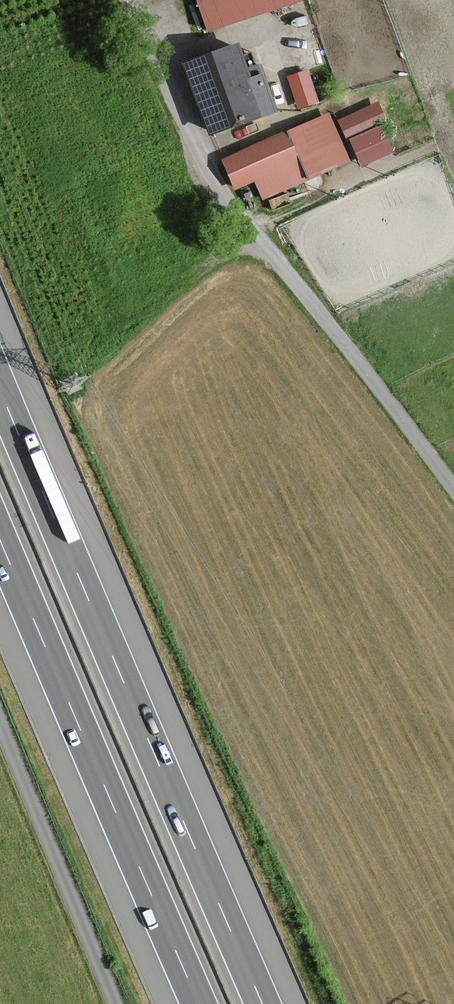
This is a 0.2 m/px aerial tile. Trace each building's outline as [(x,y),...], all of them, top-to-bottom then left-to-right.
[(300,0),(197,0),(194,1),(205,32),(300,0)] [(249,80),(236,46),(183,65),(208,135),(274,111),(262,76),(249,80)] [(298,106),(319,99),(307,65),(286,72),(298,106)] [(360,163),(397,147),(376,98),(338,114),(360,163)] [(350,161),(329,114),(222,161),(235,191),(254,182),(262,200),(350,161)]
